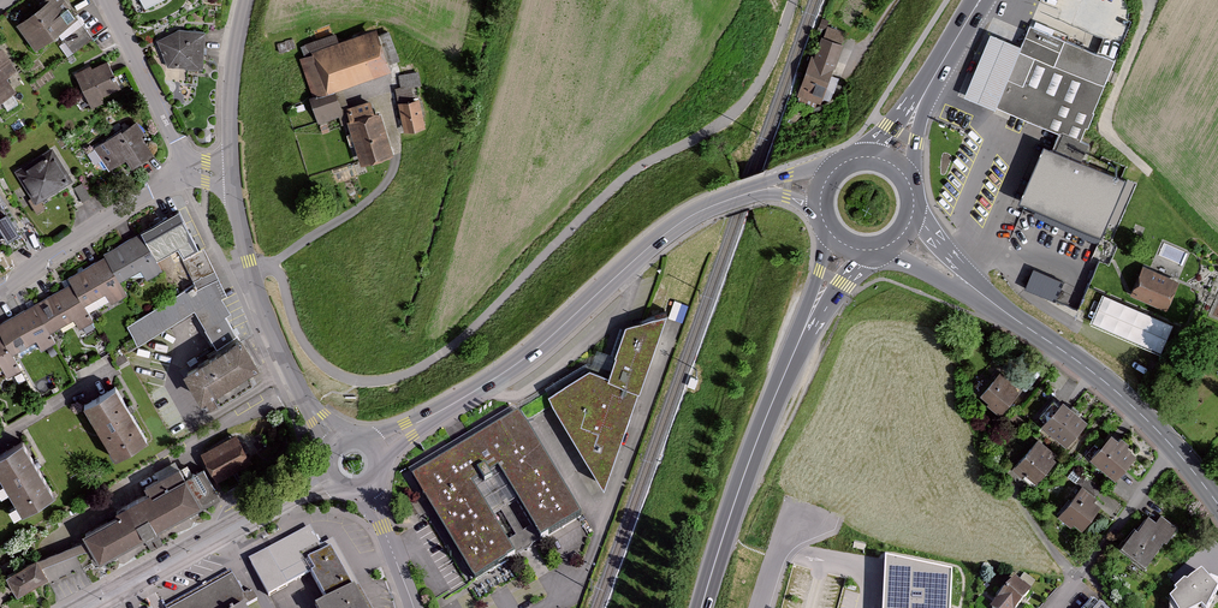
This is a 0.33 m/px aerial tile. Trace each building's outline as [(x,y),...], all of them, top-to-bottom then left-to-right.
[(69,0),(45,0),(14,23),(34,49),(80,15),(69,0)] [(829,20),(822,18),(819,26),(826,29),(827,26),(829,20)] [(846,32),(827,26),(826,29),(824,34),(843,41),(846,32)] [(1114,64),(1027,26),(1018,48),(985,35),(959,97),(1082,143),(1114,64)] [(204,32),(177,30),(157,38),(169,67),(202,69),(204,32)] [(369,33),(297,59),(309,100),(330,93),(382,77),(369,33)] [(832,72),(842,42),(821,35),(813,57),(811,56),(801,84),(800,83),(796,93),(822,102),(823,98),(830,100),(839,75),(832,72)] [(10,94),(2,81),(14,74),(0,51),(0,100),(10,94)] [(120,87),(107,61),(93,68),(91,63),(75,70),(92,107),(105,101),(102,96),(120,87)] [(338,118),(330,93),(304,102),(310,126),(338,118)] [(365,102),(344,109),(347,120),(343,122),(355,168),(387,159),(376,115),(369,117),(365,102)] [(415,103),(394,106),(399,135),(422,131),(415,103)] [(142,134),(133,122),(117,134),(115,131),(90,149),(107,172),(121,161),(128,171),(150,155),(137,138),(142,134)] [(73,179),(53,148),(14,173),(34,204),(73,179)] [(1118,178),(1051,151),(1016,234),(1004,229),(999,242),(1078,275),(1118,178)] [(180,211),(103,253),(104,255),(68,275),(72,283),(0,323),(0,373),(3,372),(7,378),(21,370),(18,364),(56,342),(51,333),(74,320),(79,329),(94,321),(90,315),(128,294),(122,283),(142,271),(147,280),(164,271),(158,261),(182,248),(185,254),(199,246),(180,211)] [(227,295),(204,247),(183,259),(194,285),(127,324),(138,343),(194,310),(217,348),(238,336),(225,315),(231,312),(223,298),(227,295)] [(1035,264),(1025,285),(1055,299),(1065,278),(1035,264)] [(1177,285),(1140,269),(1129,297),(1166,313),(1177,285)] [(1062,283),(1057,301),(1079,308),(1084,290),(1062,283)] [(1174,328),(1100,297),(1087,327),(1161,358),(1174,328)] [(660,314),(615,329),(599,381),(580,373),(540,398),(597,489),(660,314)] [(241,337),(185,370),(202,397),(258,367),(241,337)] [(997,376),(978,397),(996,415),(1016,392),(997,376)] [(114,386),(85,402),(119,456),(148,439),(114,386)] [(1059,401),(1039,425),(1063,449),(1085,424),(1059,401)] [(575,521),(508,411),(401,476),(467,584),(507,559),(464,490),(492,473),(536,545),(575,521)] [(1108,435),(1087,460),(1112,483),(1134,457),(1108,435)] [(233,436),(199,454),(215,484),(249,464),(233,436)] [(0,453),(0,471),(22,510),(55,491),(22,439),(0,453)] [(1037,440),(1013,466),(1032,486),(1056,459),(1037,440)] [(182,475),(174,461),(137,481),(144,495),(182,475)] [(185,477),(85,529),(100,557),(200,505),(185,477)] [(1078,489),(1056,515),(1075,535),(1099,507),(1078,489)] [(1131,528),(1117,546),(1141,566),(1157,542),(1161,545),(1174,528),(1159,516),(1153,523),(1145,518),(1134,531),(1131,528)] [(251,558),(272,595),(310,574),(325,602),(315,607),(366,607),(333,547),(326,550),(314,526),(251,558)] [(44,554),(55,579),(83,566),(77,551),(93,544),(88,535),(44,554)] [(885,553),(882,607),(950,607),(952,567),(885,553)] [(37,559),(5,575),(15,594),(47,578),(37,559)] [(1183,593),(1183,602),(1190,602),(1193,607),(1194,607),(1211,596),(1217,602),(1217,600),(1217,572),(1213,566),(1200,577),(1183,593)] [(169,607),(239,607),(253,600),(248,591),(240,596),(229,576),(169,607)] [(1010,582),(990,607),(1016,607),(1026,595),(1010,582)] [(1091,598),(1083,607),(1102,607),(1091,598)]
